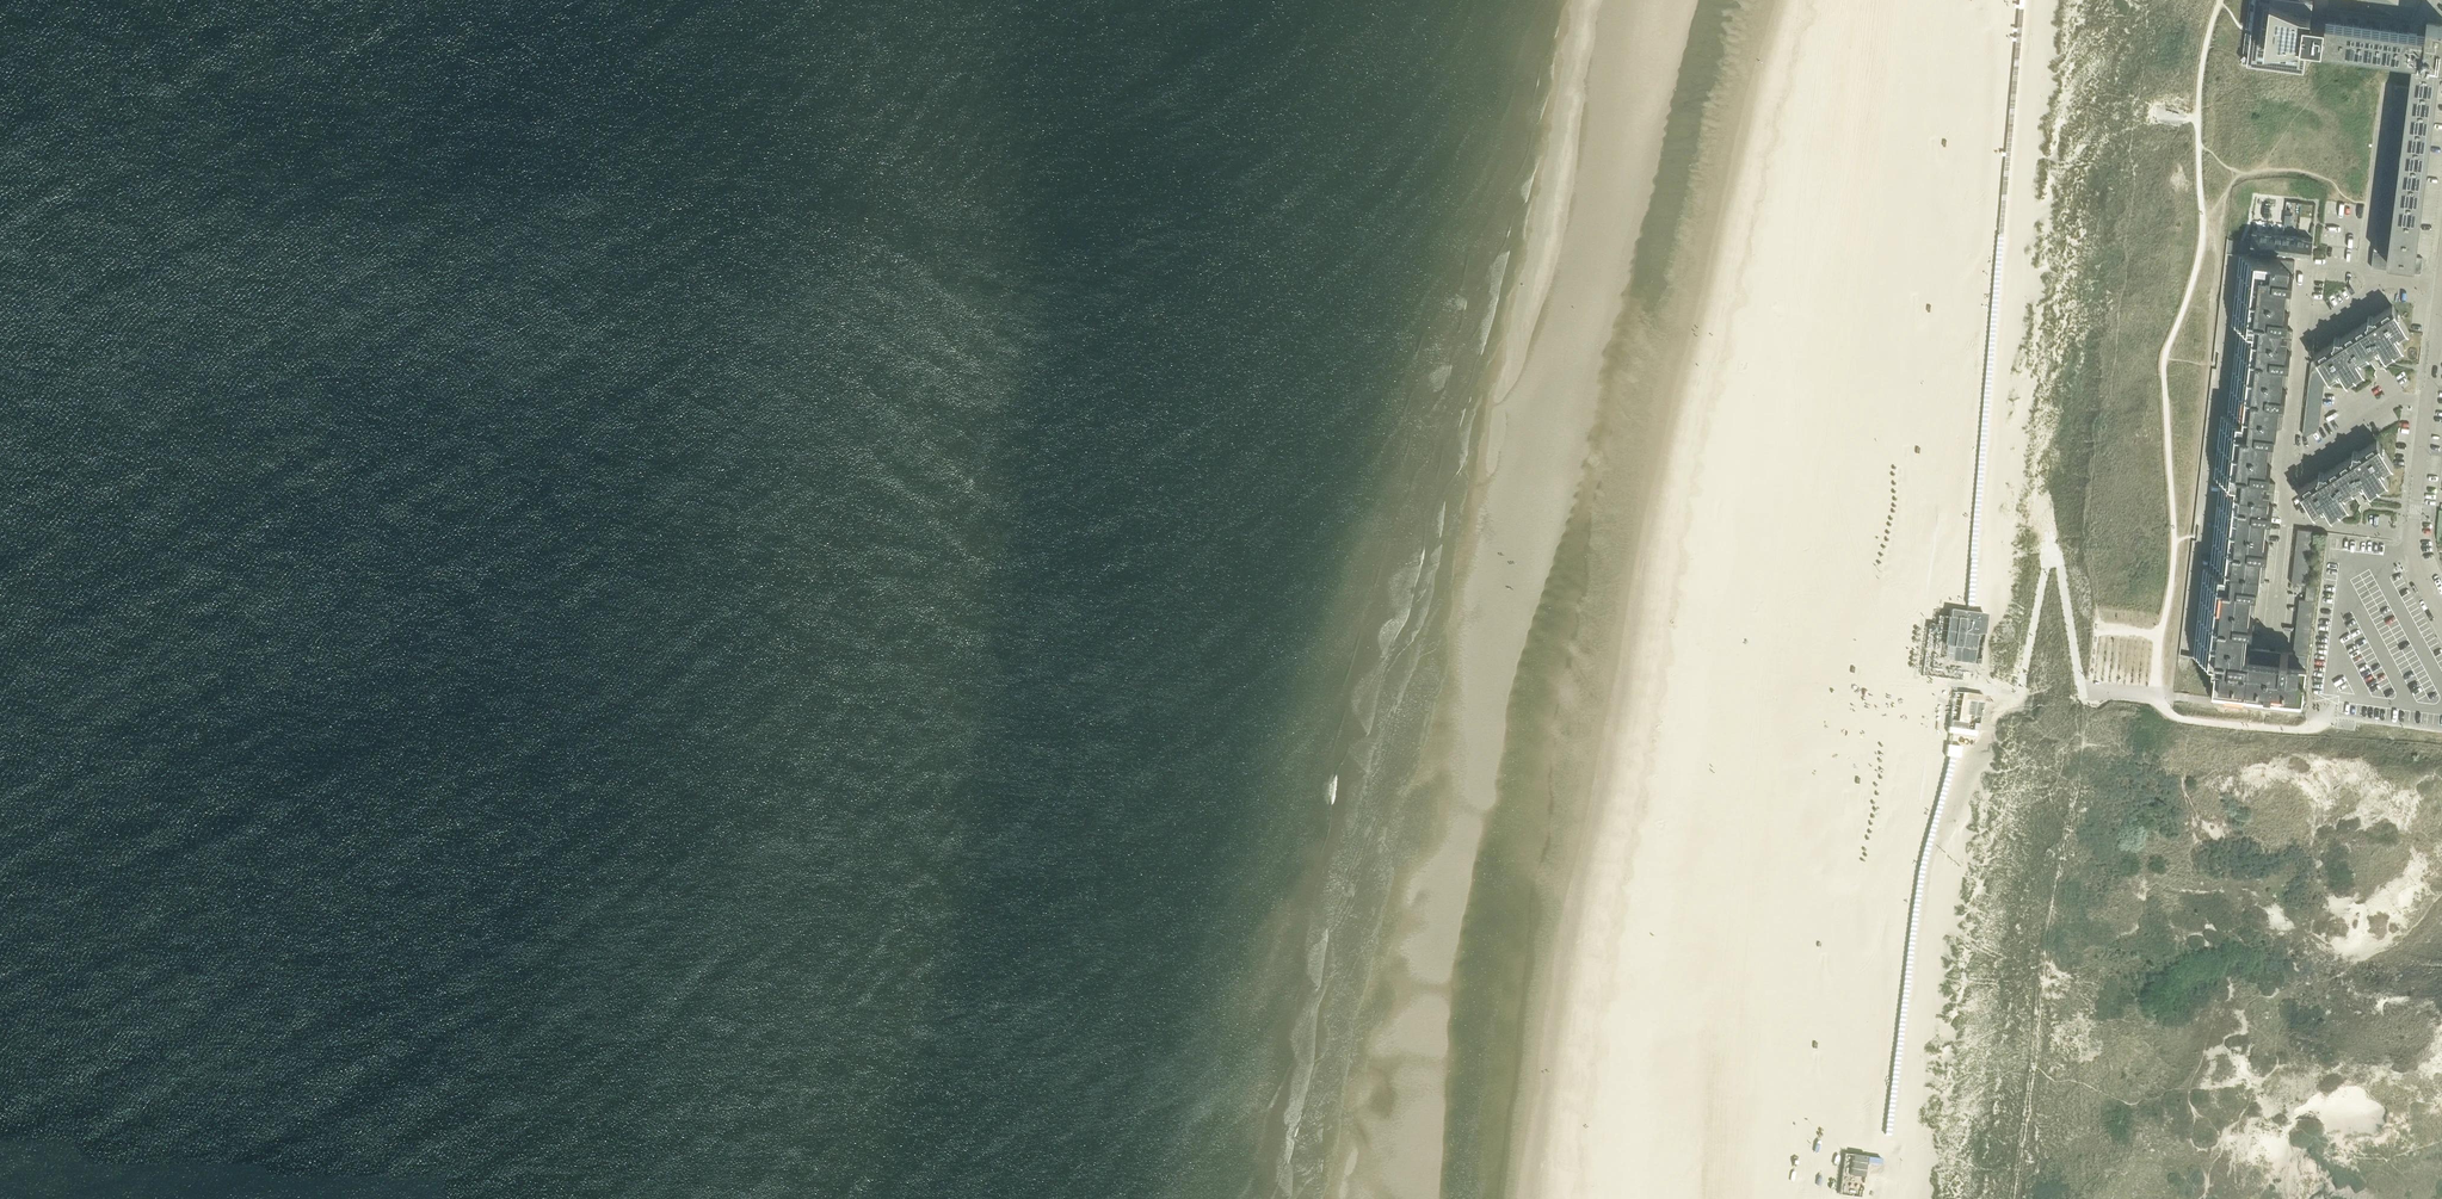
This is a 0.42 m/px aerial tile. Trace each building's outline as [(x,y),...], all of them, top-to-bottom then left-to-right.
[(2253,59),(2297,65),(2300,45),(2307,46),(2307,42),(2321,44),(2322,44),(2325,22),(2326,20),(2325,20),(2311,18),(2312,4),(2308,3),(2308,0),(2299,0),(2298,2),(2281,0),(2261,0),(2253,59)] [(2320,48),(2406,59),(2405,69),(2413,70),(2389,253),(2375,251),(2372,267),(2422,273),(2424,258),(2423,258),(2416,257),(2439,73),(2441,73),(2441,24),(2427,22),(2425,35),(2325,22),(2322,44),(2321,44),(2321,47),(2320,47),(2320,48)] [(2411,87),(2396,85),(2395,92),(2410,94),(2411,87)] [(2394,100),(2401,101),(2409,102),(2410,94),(2395,92),(2394,100)] [(2393,106),(2400,107),(2408,108),(2409,102),(2401,101),(2394,100),(2393,106)] [(2393,106),(2392,114),(2407,115),(2408,108),(2400,107),(2393,106)] [(2392,114),(2391,121),(2406,123),(2407,115),(2392,114)] [(2391,121),(2390,128),(2405,130),(2406,123),(2391,121)] [(2390,128),(2389,135),(2404,138),(2405,130),(2390,128)] [(2389,135),(2388,142),(2404,144),(2404,138),(2389,135)] [(2388,142),(2387,149),(2403,151),(2404,144),(2388,142)] [(2387,149),(2386,157),(2402,159),(2403,151),(2387,149)] [(2386,157),(2385,164),(2401,166),(2402,159),(2386,157)] [(2385,164),(2384,171),(2400,173),(2401,166),(2385,164)] [(2384,171),(2383,179),(2399,181),(2400,173),(2384,171)] [(2383,179),(2382,186),(2398,188),(2399,181),(2383,179)] [(2382,186),(2382,193),(2397,195),(2398,188),(2382,186)] [(2382,193),(2381,200),(2396,202),(2397,195),(2382,193)] [(2381,200),(2380,208),(2395,210),(2396,202),(2381,200)] [(2380,208),(2379,215),(2394,218),(2395,210),(2380,208)] [(2285,214),(2284,223),(2291,224),(2292,214),(2285,214)] [(2378,223),(2385,224),(2393,225),(2394,218),(2379,215),(2378,223)] [(2377,229),(2384,230),(2392,231),(2393,225),(2385,224),(2378,223),(2377,229)] [(2376,236),(2383,237),(2391,238),(2392,231),(2384,230),(2377,229),(2376,236)] [(2251,248),(2266,250),(2269,232),(2253,230),(2251,248)] [(2266,250),(2281,252),(2284,234),(2269,232),(2266,250)] [(2281,252),(2296,254),(2299,236),(2284,234),(2281,252)] [(2299,236),(2296,254),(2312,256),(2314,238),(2299,236)] [(2375,243),(2383,244),(2390,245),(2391,238),(2383,237),(2376,236),(2375,243)] [(2228,239),(2227,252),(2234,253),(2236,240),(2228,239)] [(2374,251),(2375,251),(2389,253),(2390,245),(2383,244),(2375,243),(2374,251)] [(2207,566),(2196,656),(2217,658),(2212,697),(2302,707),(2317,585),(2307,584),(2314,529),(2299,528),(2293,582),(2302,583),(2302,584),(2306,584),(2304,599),(2300,598),(2293,651),(2251,646),(2259,578),(2265,579),(2277,481),(2270,480),(2277,425),(2282,426),(2294,329),(2288,328),(2296,260),(2243,253),(2234,323),(2242,324),(2231,414),(2224,413),(2216,477),(2224,478),(2213,567),(2207,566)] [(2312,359),(2311,371),(2337,374),(2342,371),(2348,381),(2366,370),(2360,360),(2382,347),(2388,357),(2406,346),(2399,336),(2410,330),(2394,303),(2374,316),(2374,315),(2369,314),(2368,318),(2368,319),(2340,337),(2339,336),(2335,335),(2334,339),(2334,340),(2314,352),(2317,356),(2312,359)] [(2311,371),(2310,378),(2326,380),(2330,378),(2337,374),(2311,371)] [(2310,378),(2309,385),(2324,387),(2325,381),(2326,380),(2310,378)] [(2309,385),(2308,392),(2323,394),(2324,387),(2309,385)] [(2308,392),(2307,398),(2322,400),(2323,394),(2308,392)] [(2307,398),(2306,406),(2321,407),(2322,400),(2307,398)] [(2306,406),(2305,412),(2321,414),(2321,407),(2306,406)] [(2305,412),(2304,419),(2320,421),(2321,414),(2305,412)] [(2304,419),(2304,426),(2316,428),(2319,426),(2320,421),(2304,419)] [(2301,489),(2312,508),(2316,513),(2327,506),(2333,516),(2351,505),(2345,495),(2365,482),(2372,492),(2390,481),(2384,471),(2394,465),(2379,440),(2358,453),(2357,451),(2353,450),(2352,454),(2353,456),(2325,474),(2323,472),(2319,471),(2318,475),(2319,477),(2301,489)] [(1983,636),(1985,615),(1948,610),(1942,661),(1971,666),(1975,635),(1983,636)] [(1977,737),(1984,696),(1956,691),(1949,732),(1977,737)] [(1887,1157),(1885,1178),(1899,1179),(1901,1159),(1887,1157)]
